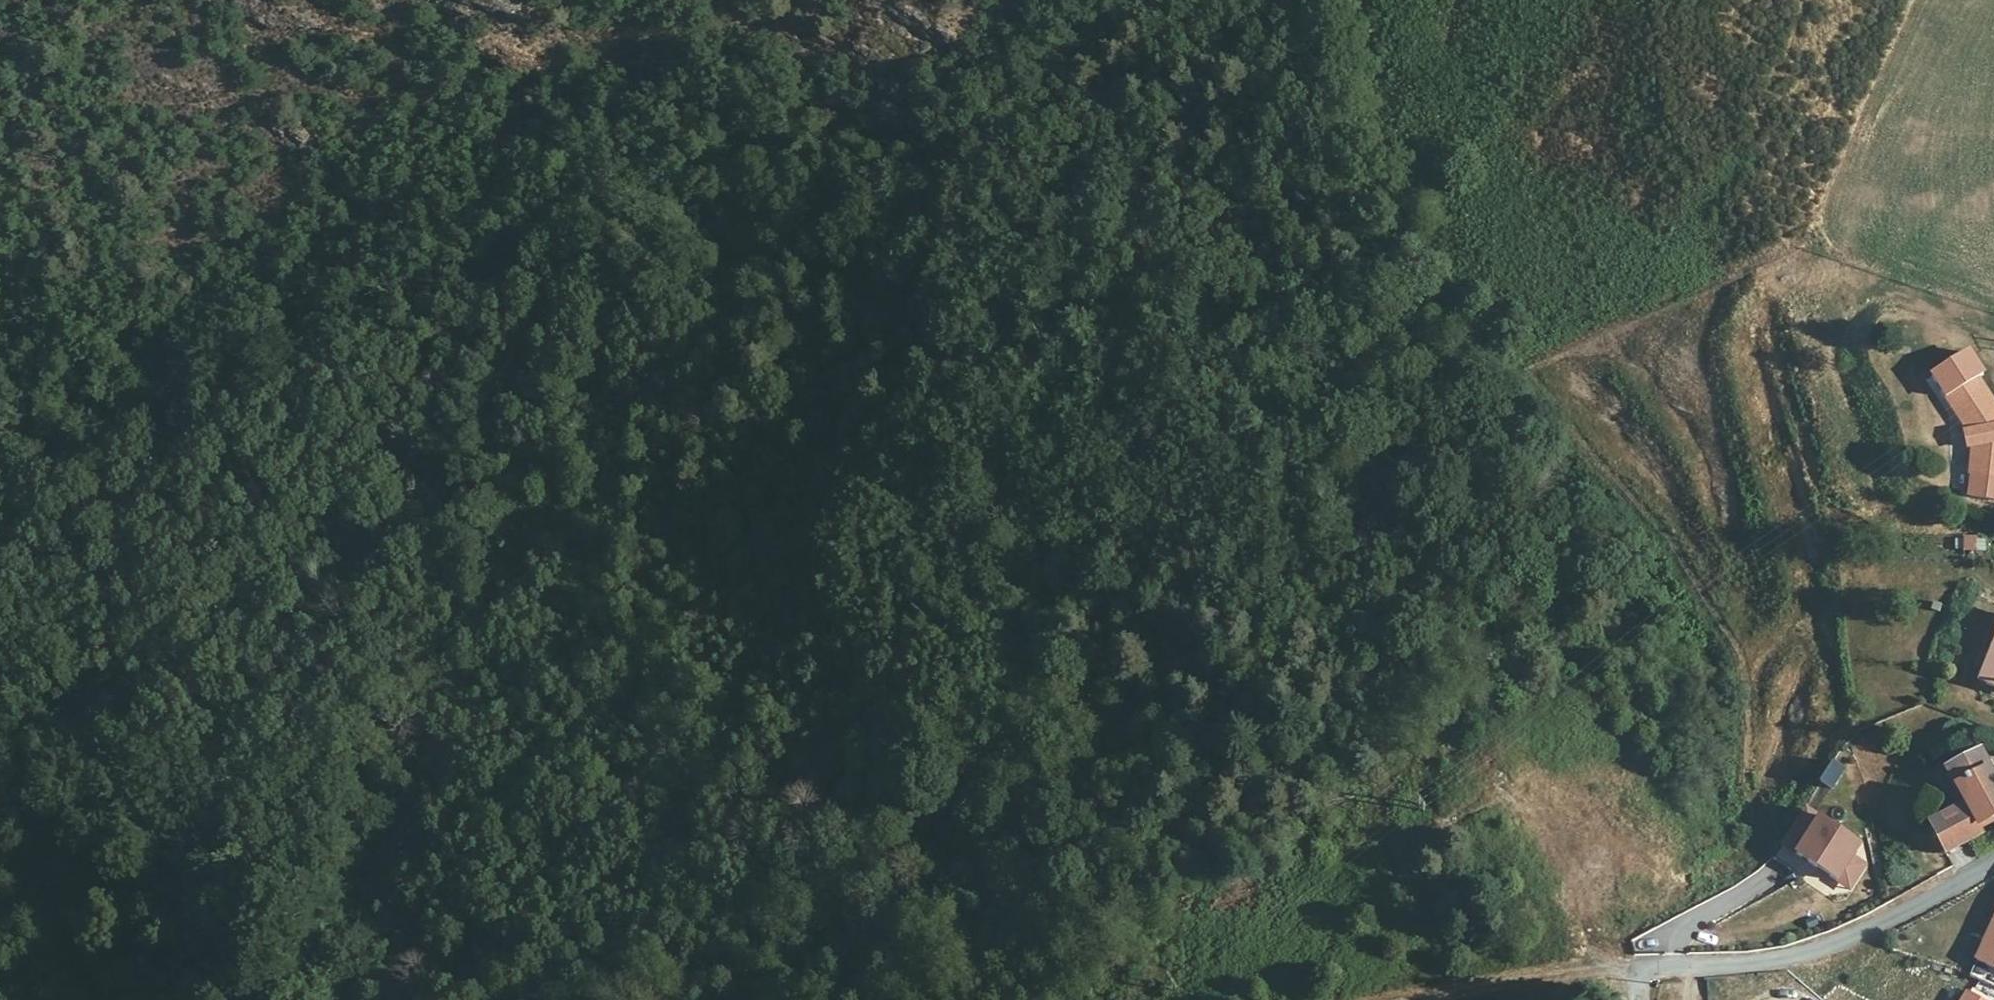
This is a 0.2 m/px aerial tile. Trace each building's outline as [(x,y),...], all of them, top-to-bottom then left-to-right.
[(1933,374),(1968,430),(1973,452),(1971,476),(1973,476),(1971,497),(1993,499),(1993,397),(1981,379),(1988,374),(1971,350),(1933,374)] [(1985,553),(1986,538),(1963,537),(1962,552),(1985,553)] [(1981,677),(1988,679),(1980,699),(1993,705),(1993,647),(1981,677)] [(1836,789),(1847,768),(1833,760),(1822,781),(1836,789)] [(1934,785),(1948,823),(1918,839),(1931,868),(1973,847),(1970,839),(1993,827),(1993,816),(1970,768),(1934,785)] [(1807,809),(1783,847),(1852,890),(1868,865),(1856,858),(1864,844),(1807,809)] [(1979,961),(1993,968),(1993,927),(1979,961)]
